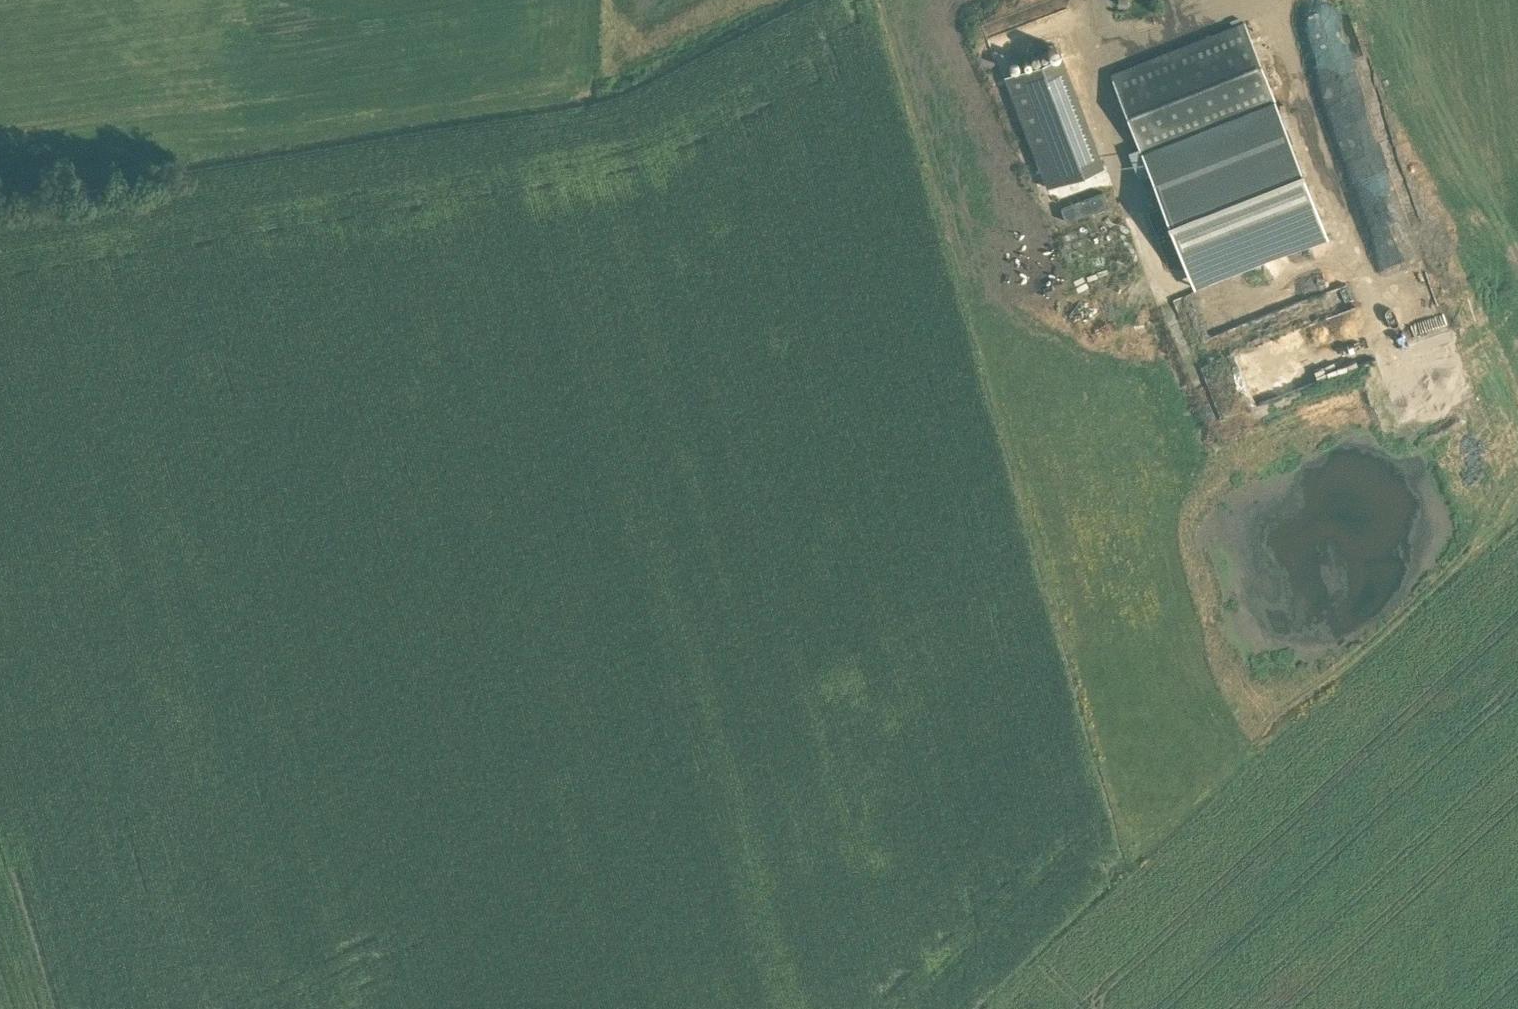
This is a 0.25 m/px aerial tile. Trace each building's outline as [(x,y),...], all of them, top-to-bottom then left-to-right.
[(1244,20),(1110,73),(1141,153),(1143,153),(1193,287),(1327,235),(1244,20)] [(1104,165),(1061,53),(1005,74),(1048,186),(1104,165)]
